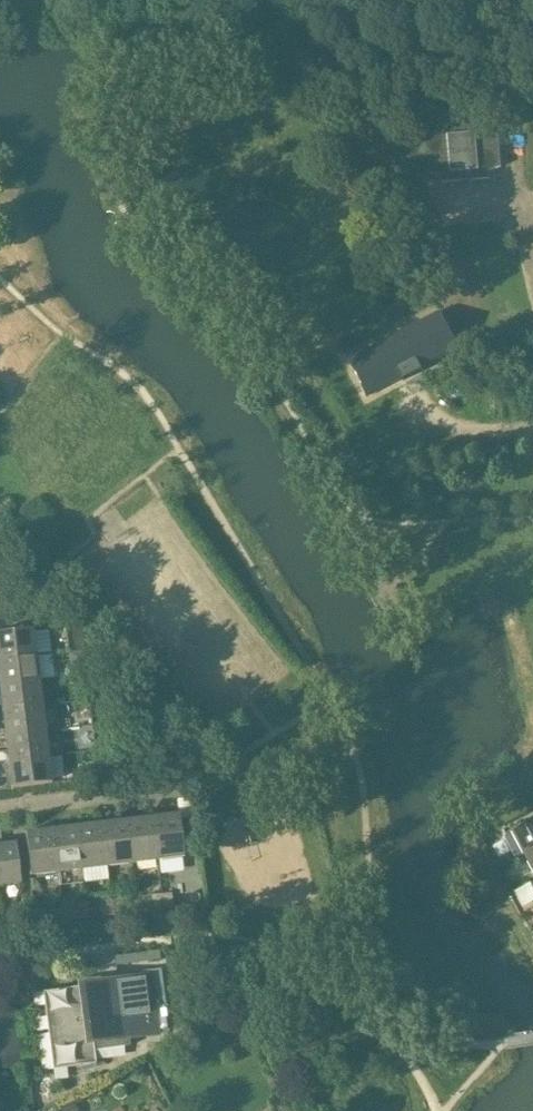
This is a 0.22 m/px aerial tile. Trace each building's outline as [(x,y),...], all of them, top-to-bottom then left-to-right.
[(501,168),(499,133),(485,131),(485,124),(438,128),(438,135),(425,139),(428,174),(442,176),(442,184),(490,180),(490,172),(501,168)] [(439,314),(349,360),(367,396),(402,378),(403,381),(405,380),(404,377),(420,369),(422,371),(424,370),(422,368),(458,350),(439,314)] [(0,634),(0,661),(35,657),(32,630),(0,634)] [(0,661),(0,686),(38,682),(35,657),(0,661)] [(38,682),(0,686),(0,704),(1,711),(41,707),(38,682)] [(4,737),(44,732),(41,707),(1,711),(4,737)] [(7,761),(47,757),(44,732),(4,737),(7,761)] [(10,788),(50,783),(47,757),(7,761),(10,788)] [(177,816),(151,819),(157,861),(183,858),(177,816)] [(157,861),(151,819),(126,822),(131,865),(157,861)] [(513,831),(525,855),(532,850),(532,821),(513,831)] [(126,822),(101,825),(106,868),(131,865),(126,822)] [(101,825),(76,828),(81,871),(106,868),(101,825)] [(76,828),(51,831),(56,874),(81,871),(76,828)] [(24,835),(30,877),(56,874),(51,831),(24,835)] [(20,885),(15,845),(0,847),(0,887),(20,885)] [(525,855),(532,870),(532,850),(525,855)] [(526,904),(532,902),(532,888),(522,892),(526,904)] [(173,909),(172,894),(161,896),(163,910),(173,909)] [(151,897),(153,912),(163,910),(161,896),(151,897)] [(122,900),(110,902),(112,916),(123,915),(122,900)] [(101,903),(102,918),(112,916),(110,902),(101,903)] [(73,921),(71,906),(61,908),(62,923),(73,921)] [(50,909),(52,924),(62,923),(61,908),(50,909)] [(82,988),(42,993),(52,1071),(95,1066),(93,1052),(129,1048),(128,1039),(168,1034),(163,992),(145,995),(142,975),(160,973),(160,971),(81,981),(82,988)] [(0,997),(0,1070),(20,1068),(19,1057),(11,995),(0,997)]
